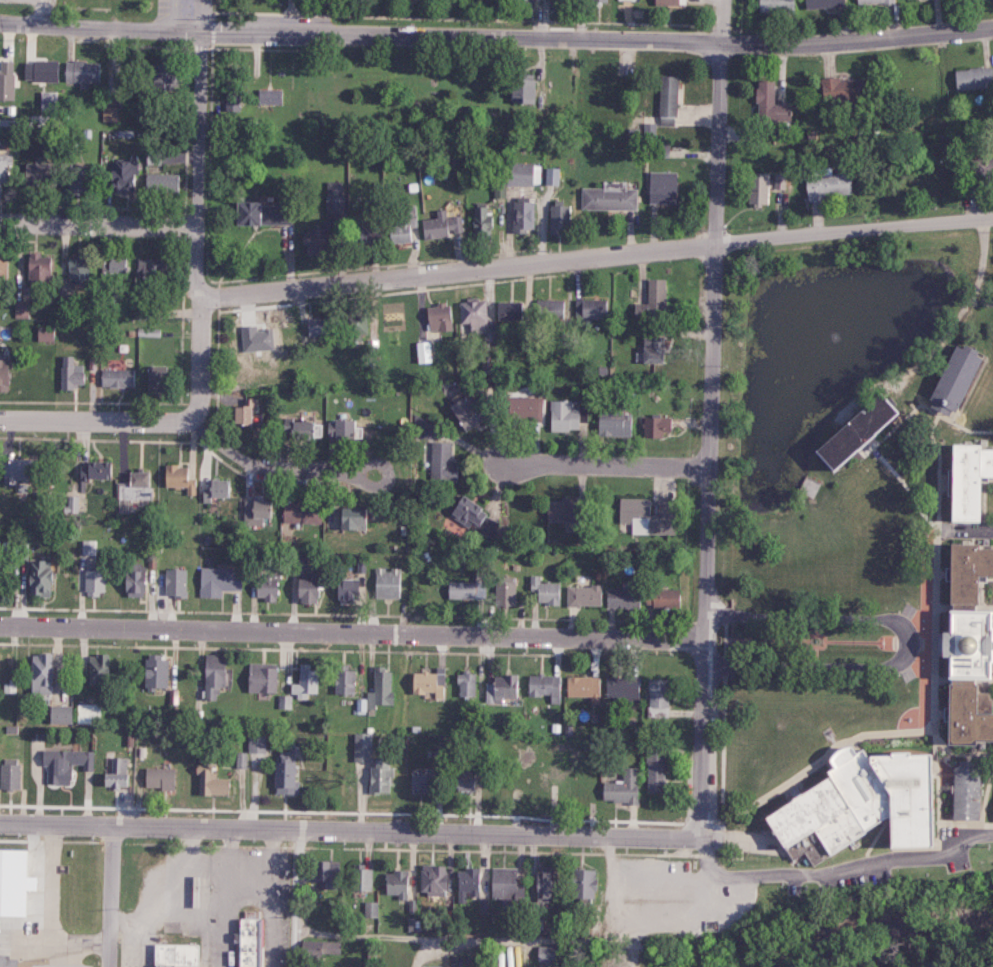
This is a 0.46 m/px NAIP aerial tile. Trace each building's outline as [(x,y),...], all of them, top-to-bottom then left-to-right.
[(792,0),(757,0),(757,12),(792,13),(792,0)] [(0,60),(0,99),(11,99),(12,60),(0,60)] [(23,60),(22,80),(56,81),(56,61),(23,60)] [(96,86),(96,61),(64,60),(63,81),(79,82),(79,85),(96,86)] [(175,62),(150,63),(151,89),(175,88),(175,62)] [(953,69),(954,89),(992,88),(991,67),(953,69)] [(533,73),(517,73),(516,85),(509,85),(509,102),(532,102),(533,73)] [(658,116),(676,116),(677,75),(658,75),(658,116)] [(820,77),(821,102),(861,100),(860,79),(839,79),(838,76),(820,77)] [(772,79),(755,79),(756,123),(789,122),(788,104),(773,104),(772,79)] [(279,89),(257,88),(257,104),(279,104),(279,89)] [(239,111),(238,89),(224,89),(224,111),(239,111)] [(58,110),(58,91),(40,91),(40,110),(58,110)] [(102,120),(117,121),(117,106),(102,106),(102,120)] [(162,164),(163,150),(145,150),(145,164),(162,164)] [(6,182),(5,166),(12,166),(11,155),(0,155),(0,182),(6,182)] [(136,160),(108,161),(109,191),(122,190),(121,182),(136,181),(136,160)] [(23,183),(57,183),(56,162),(23,163),(23,183)] [(505,185),(540,185),(540,164),(506,163),(505,185)] [(67,191),(86,191),(87,166),(67,166),(67,191)] [(560,185),(561,168),(545,167),(545,184),(560,185)] [(849,172),(831,173),(831,167),(809,168),(810,176),(804,176),(805,198),(850,195),(849,172)] [(674,171),(648,171),(647,202),(674,203),(674,171)] [(746,203),(766,203),(767,173),(747,172),(746,203)] [(773,189),(785,189),(785,172),(774,172),(773,189)] [(180,192),(180,174),(146,173),(146,192),(180,192)] [(324,214),(342,214),(342,181),(325,181),(324,214)] [(494,197),(505,197),(505,181),(494,181),(494,197)] [(580,209),(635,210),(635,188),(617,188),(617,182),(602,182),(602,188),(580,188),(580,209)] [(232,224),(255,225),(255,201),(233,200),(232,224)] [(533,201),(512,201),(511,230),(532,231),(533,201)] [(260,224),(289,224),(288,205),(260,205),(260,224)] [(387,225),(388,242),(412,241),(411,224),(417,224),(416,205),(406,205),(406,213),(400,214),(401,224),(387,225)] [(569,206),(549,205),(548,230),(568,231),(569,206)] [(484,206),(471,206),(472,241),(489,240),(488,215),(485,215),(484,206)] [(460,215),(444,216),(444,209),(435,210),(436,218),(421,219),(421,238),(446,237),(446,231),(460,231),(460,215)] [(349,245),(367,246),(368,217),(350,216),(349,245)] [(318,228),(298,229),(299,246),(318,246),(318,228)] [(26,281),(50,281),(50,256),(39,256),(39,252),(25,253),(26,281)] [(66,257),(67,280),(87,280),(86,256),(66,257)] [(108,256),(107,272),(128,272),(128,256),(108,256)] [(166,258),(138,258),(138,277),(166,277),(166,258)] [(664,278),(646,279),(646,307),(651,307),(652,320),(665,320),(664,278)] [(603,318),(603,299),(579,298),(578,317),(603,318)] [(562,299),(535,300),(535,320),(563,320),(562,299)] [(458,301),(459,323),(468,322),(469,332),(485,332),(484,300),(458,301)] [(14,318),(28,317),(27,301),(14,301),(14,318)] [(519,301),(495,301),(495,320),(520,320),(519,301)] [(426,331),(451,329),(449,303),(435,303),(436,306),(425,307),(426,331)] [(364,340),(363,312),(340,312),(341,335),(348,334),(348,341),(364,340)] [(305,335),(326,334),(326,318),(305,318),(305,335)] [(241,326),(241,350),(271,350),(271,329),(254,329),(254,325),(241,326)] [(57,327),(36,326),(36,340),(56,341),(57,327)] [(640,362),(661,363),(661,337),(641,336),(640,362)] [(416,341),(416,363),(431,362),(430,341),(416,341)] [(953,343),(982,359),(951,416),(922,401),(953,343)] [(59,389),(74,389),(74,384),(84,384),(85,365),(72,365),(72,356),(60,355),(59,389)] [(147,392),(166,392),(166,365),(147,365),(147,392)] [(131,369),(100,369),(100,385),(131,386),(131,369)] [(446,406),(463,431),(483,417),(466,392),(446,406)] [(877,395),(897,420),(829,476),(809,452),(877,395)] [(540,421),(541,397),(506,396),(506,420),(540,421)] [(231,406),(231,424),(252,424),(252,412),(258,412),(259,398),(243,398),(242,406),(231,406)] [(579,431),(579,409),(571,409),(571,401),(549,400),(549,430),(579,431)] [(597,435),(633,436),(633,414),(624,414),(624,409),(598,409),(597,435)] [(661,438),(661,431),(668,431),(668,417),(643,417),(642,437),(661,438)] [(350,420),(325,421),(326,440),(351,439),(350,420)] [(288,427),(281,427),(281,437),(322,438),(322,422),(288,421),(288,427)] [(451,442),(431,441),(430,479),(456,480),(457,469),(451,469),(451,442)] [(945,530),(975,531),(976,485),(992,485),(992,447),(947,446),(945,530)] [(2,467),(1,483),(15,484),(16,453),(0,452),(0,467),(2,467)] [(107,461),(83,462),(84,479),(108,478),(107,461)] [(186,494),(197,494),(197,479),(184,479),(184,466),(163,466),(162,487),(186,487),(186,494)] [(118,512),(149,513),(150,471),(126,471),(126,484),(118,484),(118,512)] [(230,497),(231,480),(208,479),(207,488),(202,488),(201,502),(209,502),(209,496),(230,497)] [(65,512),(77,513),(78,495),(65,495),(65,512)] [(491,538),(501,519),(458,496),(447,515),(469,527),(469,526),(491,538)] [(648,498),(618,498),(617,523),(631,524),(631,534),(674,534),(674,523),(667,523),(667,516),(648,515),(648,498)] [(264,526),(264,501),(243,500),(242,525),(264,526)] [(545,521),(569,521),(568,500),(545,501),(545,521)] [(318,523),(319,504),(282,503),(282,522),(318,523)] [(337,530),(360,530),(360,508),(337,508),(337,530)] [(946,545),(992,547),(992,587),(976,587),(974,620),(943,618),(946,545)] [(48,596),(49,560),(28,560),(27,595),(48,596)] [(144,597),(145,564),(124,564),(123,596),(144,597)] [(199,597),(220,597),(220,590),(239,590),(239,568),(199,567),(199,597)] [(373,597),(401,598),(402,569),(374,568),(373,597)] [(185,569),(164,569),(164,596),(184,597),(185,569)] [(84,594),(105,594),(105,571),(85,571),(84,594)] [(539,576),(529,575),(529,590),(536,590),(536,603),(560,604),(560,583),(539,583),(539,576)] [(496,606),(515,605),(514,577),(495,578),(496,606)] [(314,579),(296,578),(295,602),(313,603),(314,579)] [(358,578),(335,579),(336,603),(352,603),(352,599),(359,599),(358,578)] [(447,599),(475,598),(475,581),(447,582),(447,599)] [(565,606),(601,606),(602,586),(566,585),(565,606)] [(637,608),(637,588),(605,588),(605,608),(637,608)] [(678,608),(677,589),(645,589),(645,608),(678,608)] [(941,692),(988,694),(988,665),(992,665),(992,634),(986,634),(987,619),(943,618),(941,692)] [(49,654),(29,654),(29,693),(49,694),(49,654)] [(88,686),(109,685),(108,654),(87,655),(88,686)] [(221,686),(222,655),(203,654),(202,699),(216,699),(216,686),(221,686)] [(166,656),(144,656),(143,687),(166,688),(166,656)] [(275,663),(247,663),(246,692),(275,693),(275,663)] [(289,696),(306,697),(306,693),(316,693),(317,664),(298,664),(298,684),(289,683),(289,696)] [(334,667),(333,694),(352,694),(353,667),(334,667)] [(434,698),(442,698),(443,667),(434,667),(434,672),(410,672),(409,692),(434,693),(434,698)] [(457,696),(477,696),(477,672),(457,672),(457,696)] [(518,698),(519,675),(492,674),(492,682),(486,682),(485,703),(501,704),(501,697),(518,698)] [(549,703),(558,703),(558,675),(527,674),(526,695),(549,695),(549,703)] [(598,696),(597,676),(565,677),(566,696),(598,696)] [(605,677),(605,703),(637,703),(637,678),(605,677)] [(668,679),(648,679),(647,716),(667,716),(668,679)] [(940,756),(992,756),(992,720),(972,720),(972,692),(941,692),(940,756)] [(292,709),(292,696),(279,695),(278,708),(292,709)] [(99,703),(77,703),(76,723),(98,723),(99,703)] [(69,724),(69,706),(49,705),(48,723),(69,724)] [(370,762),(370,733),(353,733),(352,762),(370,762)] [(265,752),(265,735),(247,736),(248,753),(265,752)] [(758,826),(781,858),(812,842),(826,863),(883,825),(884,858),(929,861),(927,753),(864,753),(845,742),(831,745),(825,765),(829,780),(758,826)] [(664,792),(663,752),(655,752),(655,747),(645,747),(645,792),(664,792)] [(92,751),(40,750),(40,768),(49,768),(49,784),(68,785),(69,765),(82,765),(82,771),(92,771),(92,751)] [(273,794),(296,794),(296,781),(292,781),(293,751),(274,751),(273,794)] [(246,752),(236,752),(236,768),(246,768),(246,752)] [(110,773),(100,773),(99,787),(118,788),(119,785),(125,786),(126,758),(110,757),(110,773)] [(368,793),(387,793),(387,776),(392,776),(392,767),(387,767),(387,758),(373,758),(372,766),(368,766),(368,793)] [(17,789),(18,765),(12,765),(13,759),(0,759),(0,789),(17,789)] [(197,794),(228,795),(229,777),(209,776),(209,764),(193,764),(193,774),(198,774),(197,794)] [(978,765),(976,828),(949,827),(951,764),(978,765)] [(143,788),(172,789),(173,768),(144,768),(143,788)] [(636,768),(622,768),(622,781),(601,781),(601,802),(636,802),(636,768)] [(474,791),(474,772),(450,772),(450,791),(474,791)] [(434,793),(433,775),(409,775),(410,793),(434,793)] [(22,915),(23,889),(34,889),(34,875),(23,875),(24,848),(0,848),(0,915),(22,915)] [(313,880),(319,880),(319,888),(336,887),(336,861),(313,862),(313,880)] [(445,894),(445,865),(419,865),(419,894),(445,894)] [(370,891),(371,869),(363,869),(363,867),(350,866),(349,890),(370,891)] [(515,868),(491,867),(490,897),(522,898),(522,886),(515,886),(515,868)] [(456,869),(457,903),(468,902),(468,897),(479,897),(478,868),(456,869)] [(534,902),(553,901),(552,868),(533,869),(534,902)] [(593,899),(593,870),(569,869),(569,898),(593,899)] [(409,900),(409,871),(383,871),(383,894),(397,894),(397,900),(409,900)] [(364,918),(378,918),(378,902),(364,902),(364,918)] [(258,916),(258,966),(234,966),(234,916),(258,916)] [(322,959),(322,953),(339,954),(339,941),(299,940),(299,959),(322,959)] [(150,944),(195,945),(195,966),(149,966),(150,944)] [(536,963),(554,964),(555,946),(536,946),(536,963)] [(15,958),(6,958),(6,955),(0,955),(0,966),(15,966),(15,958)]
